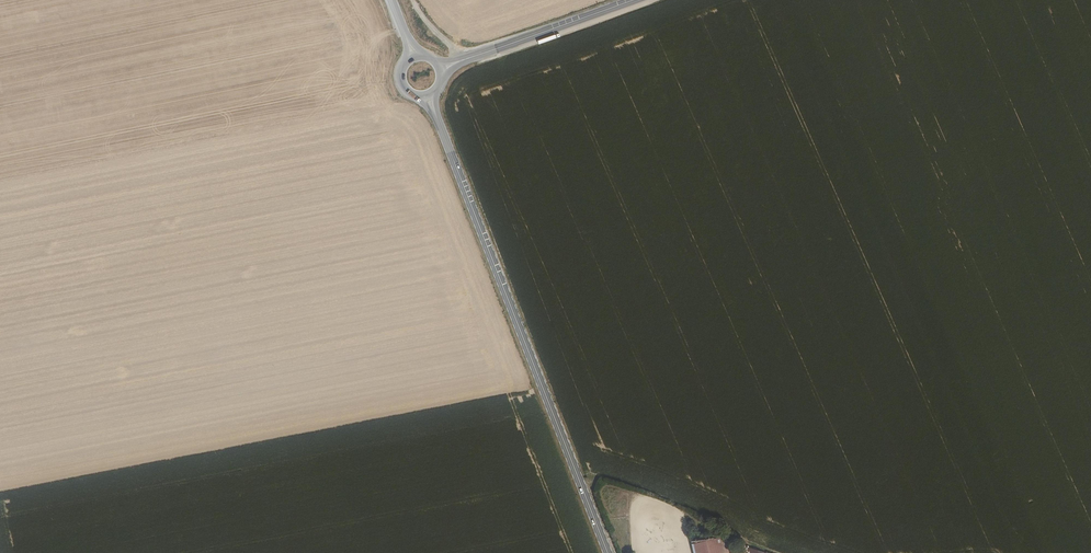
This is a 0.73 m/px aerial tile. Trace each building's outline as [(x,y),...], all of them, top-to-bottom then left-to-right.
[(715,541),(692,544),(694,552),(718,552),(715,541)]
